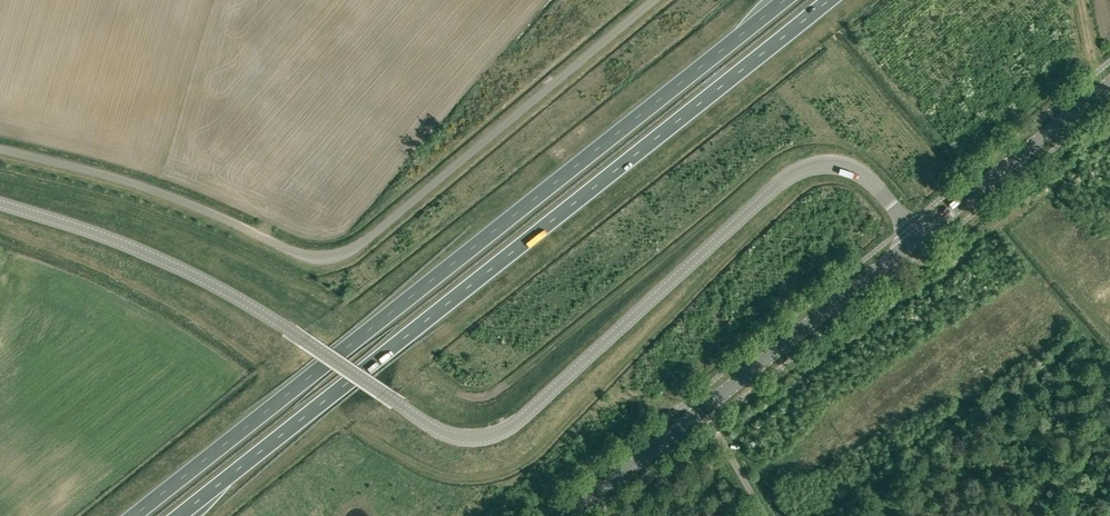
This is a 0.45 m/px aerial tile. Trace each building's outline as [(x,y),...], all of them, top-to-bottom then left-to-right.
[(500,90),(524,65),(519,60),(496,86),(500,90)] [(509,152),(516,159),(523,152),(516,145),(509,152)]
